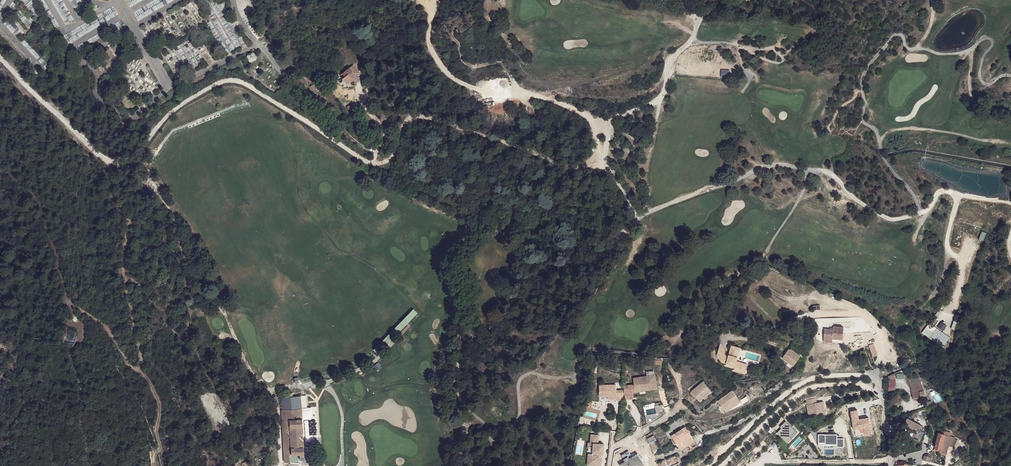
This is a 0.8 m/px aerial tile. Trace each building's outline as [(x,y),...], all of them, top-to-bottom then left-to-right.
[(312,32),(300,30),(299,37),(311,39),(312,32)] [(35,57),(38,54),(24,40),(21,43),(35,57)] [(259,58),(255,51),(248,55),(251,62),(259,58)] [(344,76),(342,78),(345,82),(347,83),(352,79),(351,78),(355,75),(355,74),(358,72),(352,64),(342,73),(344,76)] [(294,91),(287,85),(284,88),(292,94),(294,91)] [(413,308),(399,322),(404,326),(417,312),(413,308)] [(857,321),(846,316),(844,321),(855,326),(857,321)] [(943,329),(947,324),(942,320),(938,325),(943,329)] [(386,335),(390,339),(404,326),(399,322),(386,335)] [(943,346),(950,336),(932,322),(924,332),(943,346)] [(844,338),(845,326),(834,325),(834,327),(834,328),(831,328),(826,328),(825,337),(833,337),(844,338)] [(854,347),(867,342),(865,334),(863,334),(851,338),(854,347)] [(386,336),(373,349),(377,353),(390,340),(386,336)] [(805,339),(797,336),(795,342),(803,345),(805,339)] [(726,352),(721,343),(717,355),(722,362),(727,363),(735,366),(735,368),(734,370),(745,373),(748,364),(737,361),(741,348),(732,345),(729,356),(725,355),(726,352)] [(783,357),(788,361),(795,351),(791,349),(789,349),(783,357)] [(788,361),(794,365),(801,355),(795,351),(788,361)] [(633,385),(624,385),(624,393),(634,392),(634,388),(647,387),(647,391),(656,390),(655,379),(647,380),(647,376),(637,377),(637,380),(633,380),(633,385)] [(911,390),(922,387),(919,379),(909,381),(911,390)] [(703,381),(691,391),(696,396),(699,400),(703,397),(706,395),(711,391),(703,381)] [(599,385),(599,397),(615,396),(615,400),(616,400),(623,400),(622,391),(616,392),(615,385),(599,385)] [(743,405),(749,400),(746,396),(740,401),(731,390),(717,401),(725,411),(743,405)] [(919,390),(912,392),(913,399),(921,397),(920,392),(919,390)] [(290,397),(281,398),(284,463),(287,463),(290,463),(289,455),(300,454),(304,454),(302,421),(301,409),(301,397),(294,397),(290,397)] [(808,416),(820,414),(817,397),(807,399),(807,403),(797,406),(798,407),(801,412),(803,417),(808,416)] [(798,407),(791,412),(783,420),(788,424),(795,417),(801,412),(798,407)] [(301,409),(302,421),(310,420),(310,409),(301,409)] [(923,431),(920,430),(922,425),(907,418),(903,427),(912,431),(915,432),(912,436),(920,440),(923,431)] [(696,443),(686,427),(672,436),(679,447),(682,452),(696,443)] [(945,435),(938,433),(934,446),(935,447),(940,449),(943,449),(947,450),(949,445),(951,436),(950,436),(945,435)] [(654,435),(647,439),(650,444),(652,443),(655,442),(657,441),(654,435)] [(602,446),(596,445),(597,437),(589,436),(589,445),(592,445),(591,451),(591,456),(588,456),(587,465),(598,465),(599,455),(602,455),(602,446)] [(314,465),(313,453),(304,454),(300,454),(301,459),(301,465),(314,465)] [(300,454),(289,455),(290,463),(295,463),(295,460),(301,459),(300,454)]
